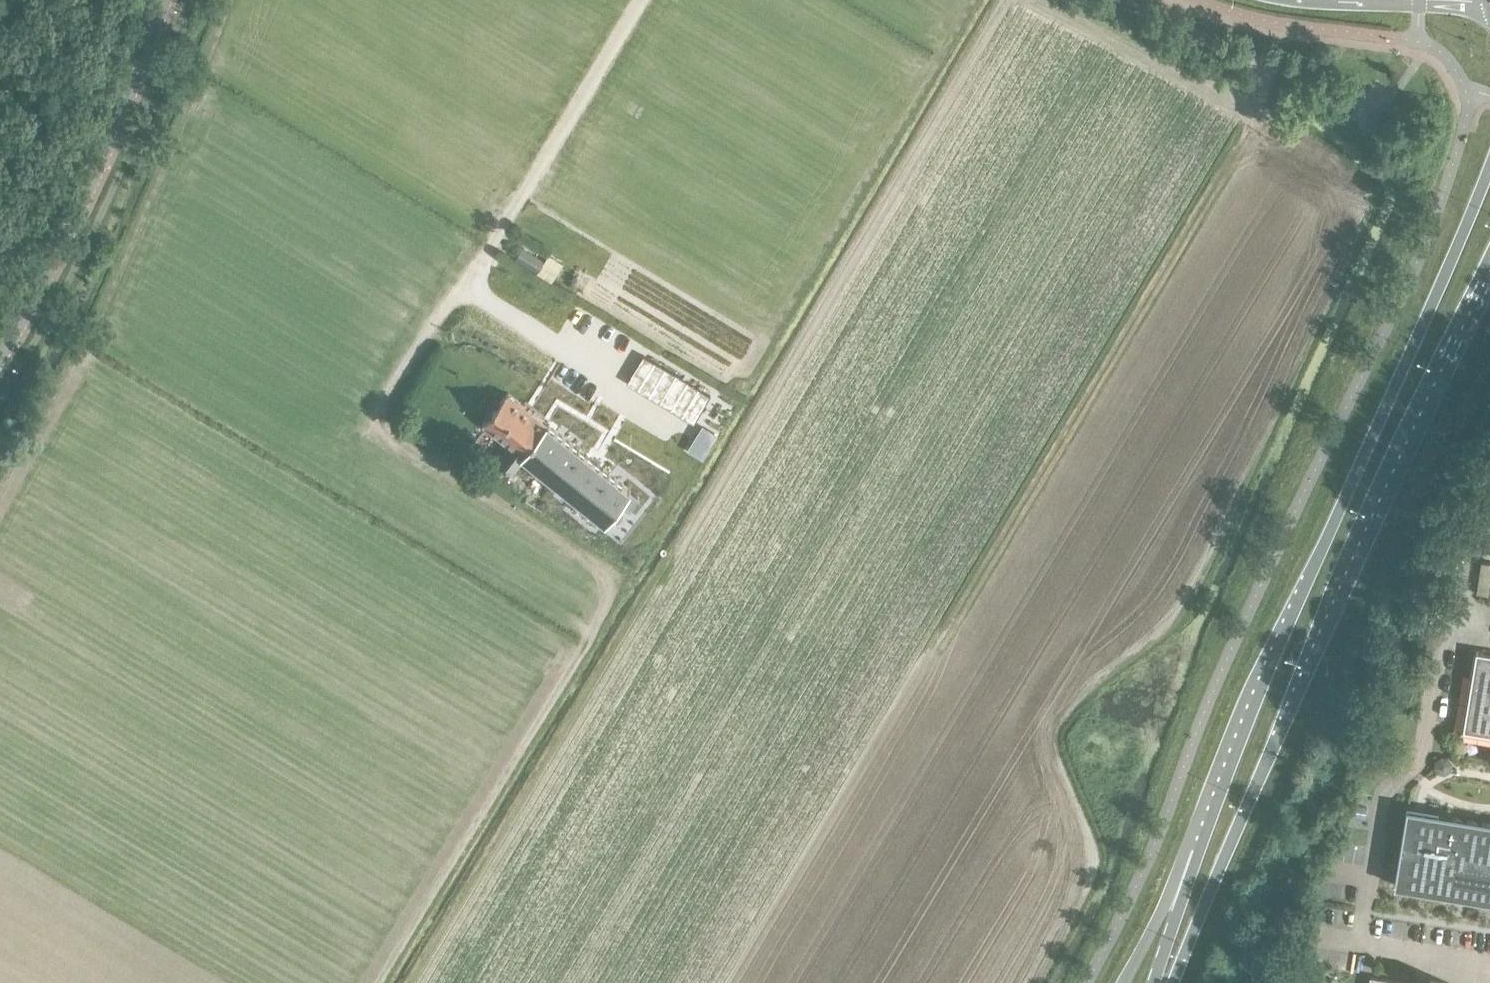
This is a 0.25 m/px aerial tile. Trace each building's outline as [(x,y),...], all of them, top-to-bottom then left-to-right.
[(537,273),(545,260),(523,246),(514,259),(537,273)] [(643,354),(627,382),(637,388),(654,360),(643,354)] [(573,394),(579,386),(543,357),(537,365),(573,394)] [(637,388),(648,395),(665,367),(654,360),(637,388)] [(659,401),(675,373),(665,367),(648,395),(659,401)] [(669,408),(686,380),(675,373),(659,401),(669,408)] [(686,380),(669,408),(680,414),(697,386),(686,380)] [(694,422),(711,395),(697,386),(680,414),(694,422)] [(507,392),(483,422),(511,444),(500,457),(501,465),(505,469),(513,468),(523,454),(547,424),(507,392)] [(548,425),(524,455),(605,520),(618,504),(628,511),(639,498),(626,489),(645,464),(567,401),(548,425)] [(1475,650),(1462,729),(1489,733),(1489,652),(1475,650)] [(1355,814),(1365,816),(1367,806),(1357,804),(1355,814)]
